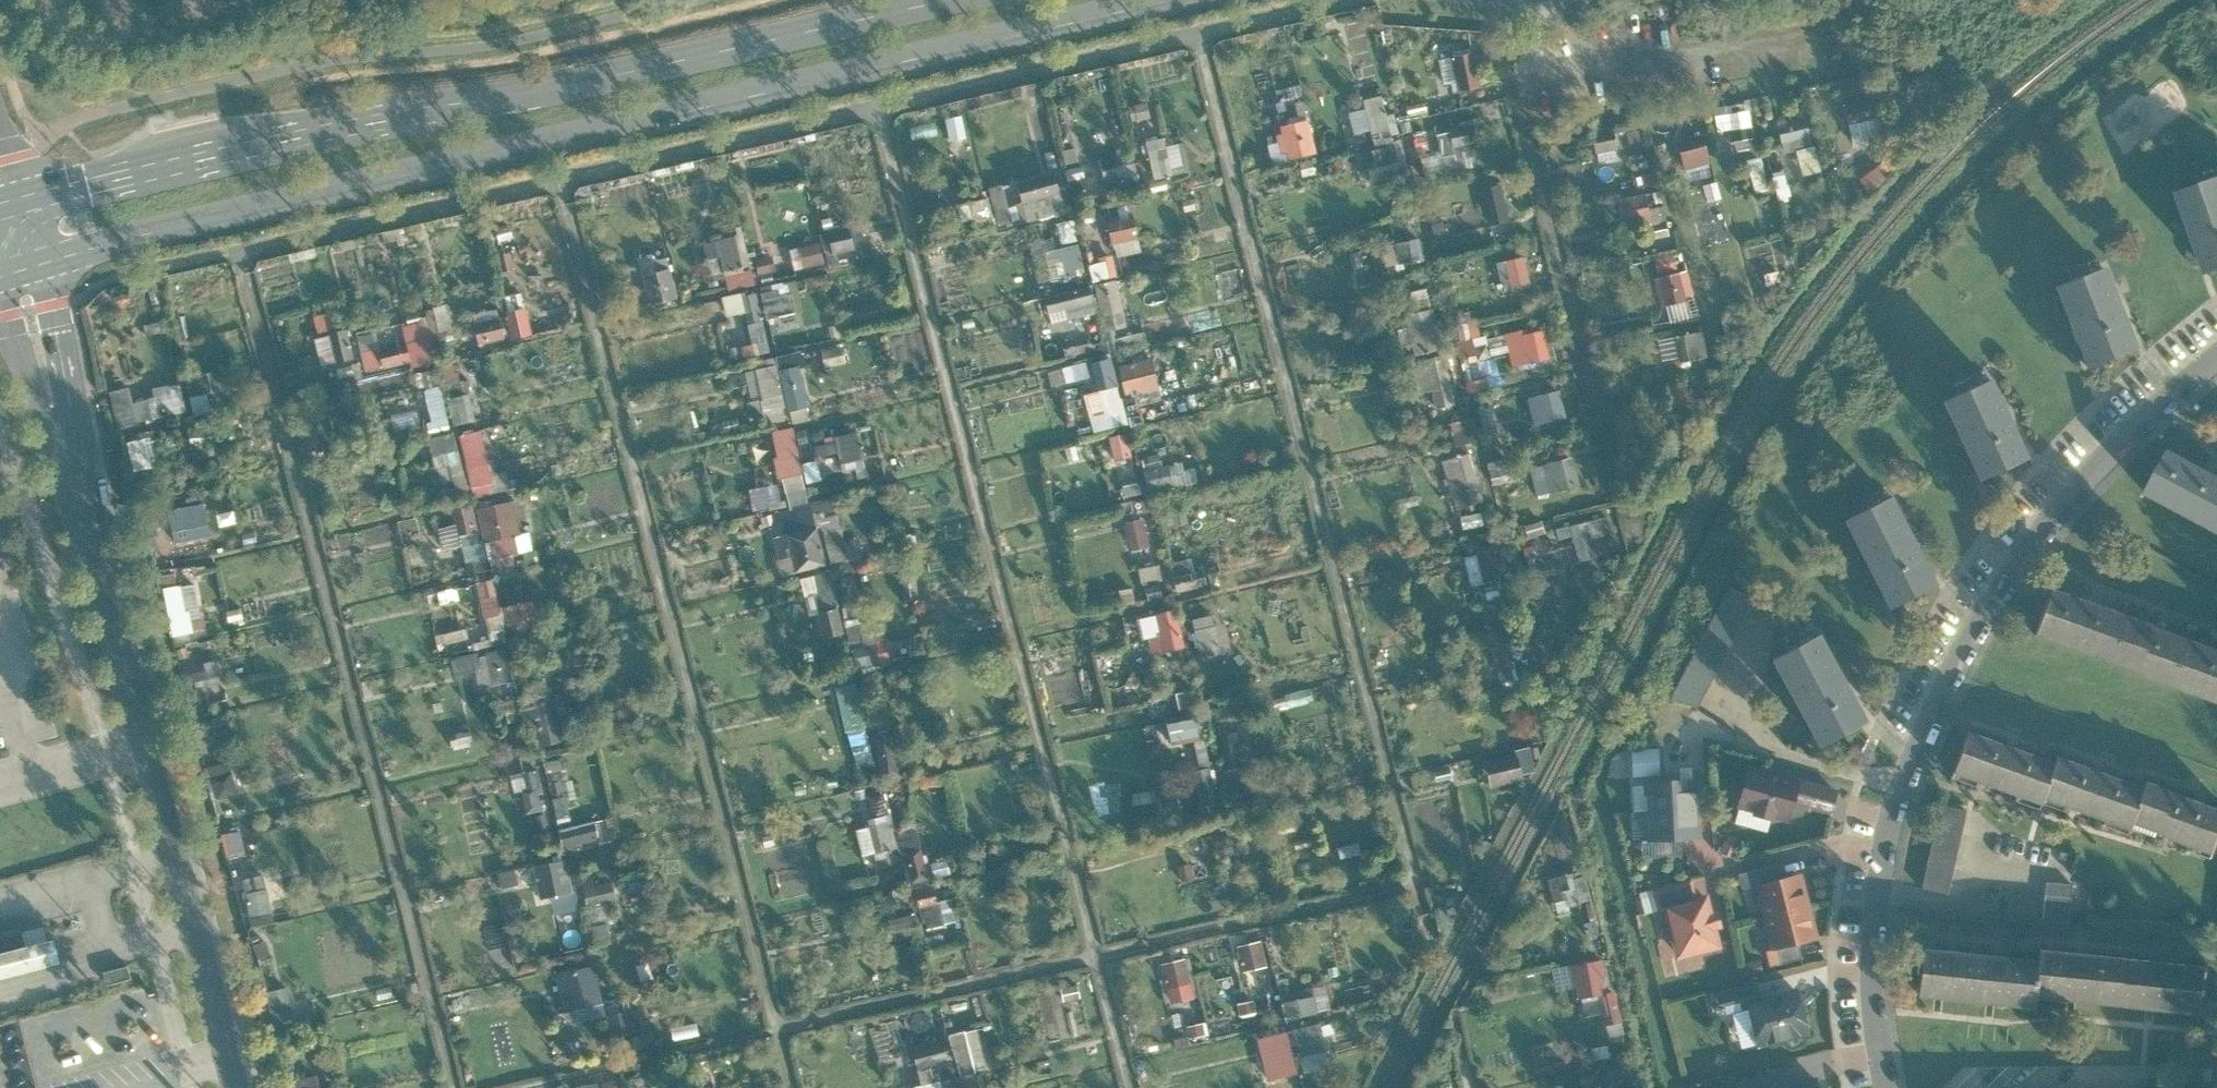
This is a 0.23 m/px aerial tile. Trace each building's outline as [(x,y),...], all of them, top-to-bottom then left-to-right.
[(1452,60),(1458,92),(1477,89),(1471,57),(1452,60)] [(1374,179),(1404,171),(1384,93),(1365,98),(1367,107),(1351,111),(1357,133),(1373,129),(1377,145),(1357,150),(1362,169),(1371,167),(1374,179)] [(1874,93),(1846,99),(1855,141),(1884,134),(1874,93)] [(1753,109),(1717,113),(1721,142),(1757,138),(1753,109)] [(1786,150),(1802,149),(1804,173),(1817,172),(1813,118),(1783,120),(1786,150)] [(1288,162),(1314,155),(1306,122),(1280,129),(1281,134),(1275,136),(1280,157),(1286,155),(1288,162)] [(1470,124),(1438,131),(1444,156),(1476,149),(1470,124)] [(1707,132),(1680,140),(1689,169),(1716,161),(1707,132)] [(1600,159),(1621,159),(1621,133),(1600,134),(1600,159)] [(1190,171),(1186,141),(1170,143),(1169,136),(1150,138),(1155,175),(1190,171)] [(1134,148),(1102,158),(1109,184),(1141,175),(1134,148)] [(1065,180),(1038,187),(1035,176),(991,187),(1002,227),(1073,209),(1065,180)] [(2179,191),(2207,272),(2216,268),(2216,177),(2179,191)] [(1492,223),(1512,219),(1504,181),(1484,186),(1492,223)] [(1621,196),(1626,224),(1655,219),(1650,191),(1621,196)] [(978,217),(979,226),(996,224),(992,197),(961,201),(963,219),(978,217)] [(1113,219),(1116,254),(1143,252),(1140,217),(1113,219)] [(833,263),(860,258),(854,225),(827,229),(833,263)] [(708,238),(710,269),(744,267),(742,236),(708,238)] [(1399,240),(1401,259),(1426,257),(1425,238),(1399,240)] [(799,268),(828,260),(822,240),(793,248),(799,268)] [(1081,242),(1049,249),(1055,277),(1087,270),(1081,242)] [(1656,276),(1664,306),(1669,305),(1674,321),(1695,315),(1690,296),(1697,294),(1686,250),(1657,257),(1662,275),(1656,276)] [(1523,254),(1507,261),(1515,278),(1531,271),(1523,254)] [(1114,256),(1101,259),(1106,277),(1118,274),(1114,256)] [(2099,264),(2053,282),(2087,365),(2133,346),(2099,264)] [(675,266),(645,274),(655,305),(684,298),(675,266)] [(784,326),(801,323),(794,279),(763,285),(769,317),(782,314),(784,326)] [(1123,280),(1102,282),(1104,327),(1126,326),(1123,280)] [(772,350),(760,288),(725,295),(729,315),(749,311),(757,353),(772,350)] [(1049,296),(1052,320),(1100,314),(1097,290),(1049,296)] [(360,334),(367,369),(414,360),(415,365),(439,360),(435,335),(456,331),(450,303),(425,308),(427,318),(404,323),(408,340),(381,345),(378,330),(360,334)] [(508,311),(515,336),(535,331),(528,305),(508,311)] [(477,311),(481,344),(507,340),(503,308),(477,311)] [(1438,349),(1436,309),(1412,310),(1415,351),(1438,349)] [(317,314),(320,330),(336,327),(333,310),(317,314)] [(1062,321),(1041,324),(1043,335),(1064,332),(1062,321)] [(1526,365),(1554,354),(1542,325),(1515,336),(1526,365)] [(324,366),(358,360),(352,328),(319,334),(324,366)] [(1706,330),(1661,337),(1665,361),(1710,354),(1706,330)] [(775,415),(813,407),(800,350),(769,357),(770,364),(744,370),(755,416),(775,411),(775,415)] [(1438,407),(1457,405),(1449,354),(1417,358),(1422,391),(1435,389),(1438,407)] [(1098,429),(1130,422),(1115,355),(1093,360),(1100,390),(1090,393),(1098,429)] [(1127,393),(1162,389),(1158,356),(1123,361),(1127,393)] [(460,363),(445,366),(450,395),(465,392),(460,363)] [(1052,367),(1054,383),(1091,379),(1090,363),(1052,367)] [(195,413),(230,408),(225,369),(190,373),(195,413)] [(1986,377),(1941,398),(1979,478),(2024,457),(1986,377)] [(119,424),(190,413),(185,380),(155,385),(157,395),(136,399),(134,385),(114,388),(119,424)] [(1530,397),(1539,426),(1571,417),(1563,387),(1530,397)] [(473,392),(451,397),(456,424),(479,419),(473,392)] [(782,573),(849,561),(837,496),(810,500),(797,425),(774,429),(789,507),(770,511),(782,573)] [(462,432),(477,496),(498,492),(483,428),(462,432)] [(457,430),(431,437),(439,466),(452,463),(460,492),(473,488),(457,430)] [(182,460),(178,434),(158,437),(157,431),(130,435),(136,468),(182,460)] [(1118,458),(1134,454),(1129,431),(1113,435),(1118,458)] [(817,440),(819,454),(842,450),(844,461),(866,458),(862,433),(817,440)] [(2146,492),(2216,530),(2216,473),(2169,448),(2146,492)] [(1476,452),(1447,458),(1457,507),(1486,501),(1476,452)] [(1201,479),(1195,453),(1145,465),(1151,491),(1201,479)] [(1533,466),(1541,494),(1584,482),(1576,455),(1533,466)] [(754,506),(784,502),(781,483),(752,487),(754,506)] [(1933,582),(1889,496),(1845,519),(1889,605),(1933,582)] [(177,541),(215,533),(208,498),(170,506),(177,541)] [(516,498),(454,509),(456,523),(441,525),(445,548),(466,544),(471,573),(493,569),(491,558),(526,552),(516,498)] [(1147,516),(1129,518),(1132,547),(1151,544),(1147,516)] [(1593,520),(1560,527),(1562,537),(1576,534),(1582,560),(1601,556),(1593,520)] [(1468,555),(1475,585),(1497,579),(1490,549),(1468,555)] [(1173,560),(1179,590),(1201,585),(1195,556),(1173,560)] [(826,637),(849,631),(833,569),(803,577),(812,615),(820,613),(826,637)] [(486,616),(504,613),(498,577),(480,580),(486,616)] [(205,627),(195,581),(167,587),(177,633),(205,627)] [(2049,585),(2031,634),(2108,663),(2126,614),(2049,585)] [(1753,599),(1729,587),(1672,696),(1696,708),(1753,599)] [(1164,651),(1188,646),(1179,607),(1140,615),(1145,638),(1160,634),(1164,651)] [(1216,612),(1195,617),(1204,655),(1225,650),(1216,612)] [(2194,639),(2126,614),(2108,663),(2176,688),(2194,639)] [(878,640),(867,643),(864,632),(852,635),(860,667),(884,661),(878,640)] [(1862,720),(1817,635),(1771,659),(1816,744),(1862,720)] [(480,640),(482,651),(506,646),(504,636),(480,640)] [(2194,639),(2176,688),(2216,703),(2216,648),(2194,639)] [(482,685),(516,680),(511,646),(454,655),(457,673),(480,670),(482,685)] [(205,660),(187,663),(189,681),(208,679),(205,660)] [(857,681),(838,686),(860,764),(878,759),(857,681)] [(560,700),(529,703),(532,744),(564,741),(560,700)] [(1171,719),(1174,741),(1206,737),(1203,715),(1171,719)] [(1965,730),(1949,773),(2037,806),(2040,799),(2054,763),(1965,730)] [(1534,745),(1488,757),(1496,785),(1529,776),(1528,772),(1540,769),(1534,745)] [(1635,774),(1664,772),(1662,745),(1634,747),(1635,774)] [(558,821),(575,819),(569,781),(568,781),(564,756),(549,759),(558,821)] [(2054,763),(2040,799),(2127,830),(2129,824),(2142,788),(2056,757),(2054,763)] [(243,798),(234,760),(211,765),(219,803),(243,798)] [(1647,783),(1631,784),(1632,810),(1648,809),(1648,810),(1694,807),(1692,778),(1692,765),(1679,766),(1679,779),(1647,780),(1647,783)] [(517,772),(527,812),(550,807),(541,767),(517,772)] [(1748,767),(1738,805),(1755,809),(1754,813),(1770,818),(1772,814),(1788,818),(1793,800),(1798,781),(1799,781),(1748,767)] [(1798,781),(1793,800),(1831,811),(1836,791),(1798,781)] [(2129,824),(2214,854),(2216,844),(2216,808),(2144,782),(2142,788),(2129,824)] [(1921,887),(1948,893),(1967,809),(1941,803),(1921,887)] [(1694,807),(1648,810),(1648,811),(1650,837),(1650,838),(1650,839),(1654,839),(1680,837),(1696,836),(1694,807)] [(938,899),(921,824),(897,829),(892,808),(879,811),(881,819),(858,825),(865,855),(905,846),(923,927),(959,919),(954,896),(938,899)] [(610,816),(562,826),(566,848),(614,838),(610,816)] [(229,854),(248,850),(243,828),(224,833),(229,854)] [(563,896),(566,908),(581,905),(570,856),(536,864),(543,900),(563,896)] [(1753,886),(1783,878),(1779,863),(1736,874),(1741,889),(1753,886)] [(277,921),(266,869),(238,874),(248,926),(277,921)] [(1552,874),(1556,906),(1595,902),(1591,869),(1552,874)] [(1808,907),(1799,874),(1783,878),(1753,886),(1760,917),(1808,907)] [(620,899),(613,879),(586,888),(597,919),(613,913),(610,903),(620,899)] [(1652,891),(1671,962),(1718,950),(1714,931),(1720,931),(1714,911),(1709,913),(1704,895),(1692,897),(1688,881),(1652,891)] [(2072,887),(2047,885),(2045,920),(2069,922),(2072,887)] [(1808,907),(1760,917),(1769,951),(1775,949),(1796,943),(1816,938),(1808,907)] [(895,918),(899,932),(921,926),(916,911),(895,918)] [(612,940),(611,923),(599,924),(600,941),(612,940)] [(0,936),(0,977),(60,962),(57,949),(54,938),(47,940),(44,926),(0,936)] [(1261,941),(1240,944),(1245,969),(1265,965),(1261,941)] [(1796,943),(1775,949),(1779,964),(1800,959),(1796,943)] [(1919,950),(1914,999),(1973,1004),(1978,955),(1919,950)] [(2116,1008),(2122,960),(2082,956),(2037,951),(2036,960),(2033,1000),(2116,1008)] [(2036,960),(1978,955),(1973,1004),(2032,1010),(2033,1000),(2036,960)] [(1163,962),(1173,1002),(1199,996),(1189,956),(1163,962)] [(1581,981),(1586,1015),(1606,1013),(1609,1030),(1626,1028),(1620,988),(1611,989),(1607,958),(1562,964),(1565,983),(1581,981)] [(2116,1008),(2204,1016),(2209,968),(2160,963),(2122,960),(2116,1008)] [(636,993),(606,999),(599,964),(559,972),(566,1012),(575,1010),(577,1020),(610,1014),(614,1034),(643,1029),(636,993)] [(1743,1003),(1757,999),(1753,983),(1713,993),(1718,1016),(1745,1009),(1743,1003)] [(292,986),(269,989),(274,1024),(297,1020),(292,986)] [(1294,1012),(1318,1010),(1316,988),(1292,989),(1294,1012)] [(1745,1009),(1755,1048),(1807,1034),(1795,990),(1757,999),(1743,1003),(1745,1009)] [(1333,1020),(1297,1026),(1302,1056),(1339,1049),(1333,1020)] [(914,1040),(923,1087),(980,1087),(983,1087),(980,1069),(993,1067),(986,1027),(914,1040)] [(1291,1028),(1260,1036),(1271,1079),(1302,1071),(1291,1028)] [(290,1080),(292,1087),(334,1087),(334,1085),(323,1087),(320,1074),(290,1080)] [(582,1082),(583,1087),(601,1087),(600,1079),(582,1082)] [(1782,1087),(1817,1087),(1815,1080),(1782,1087)]
